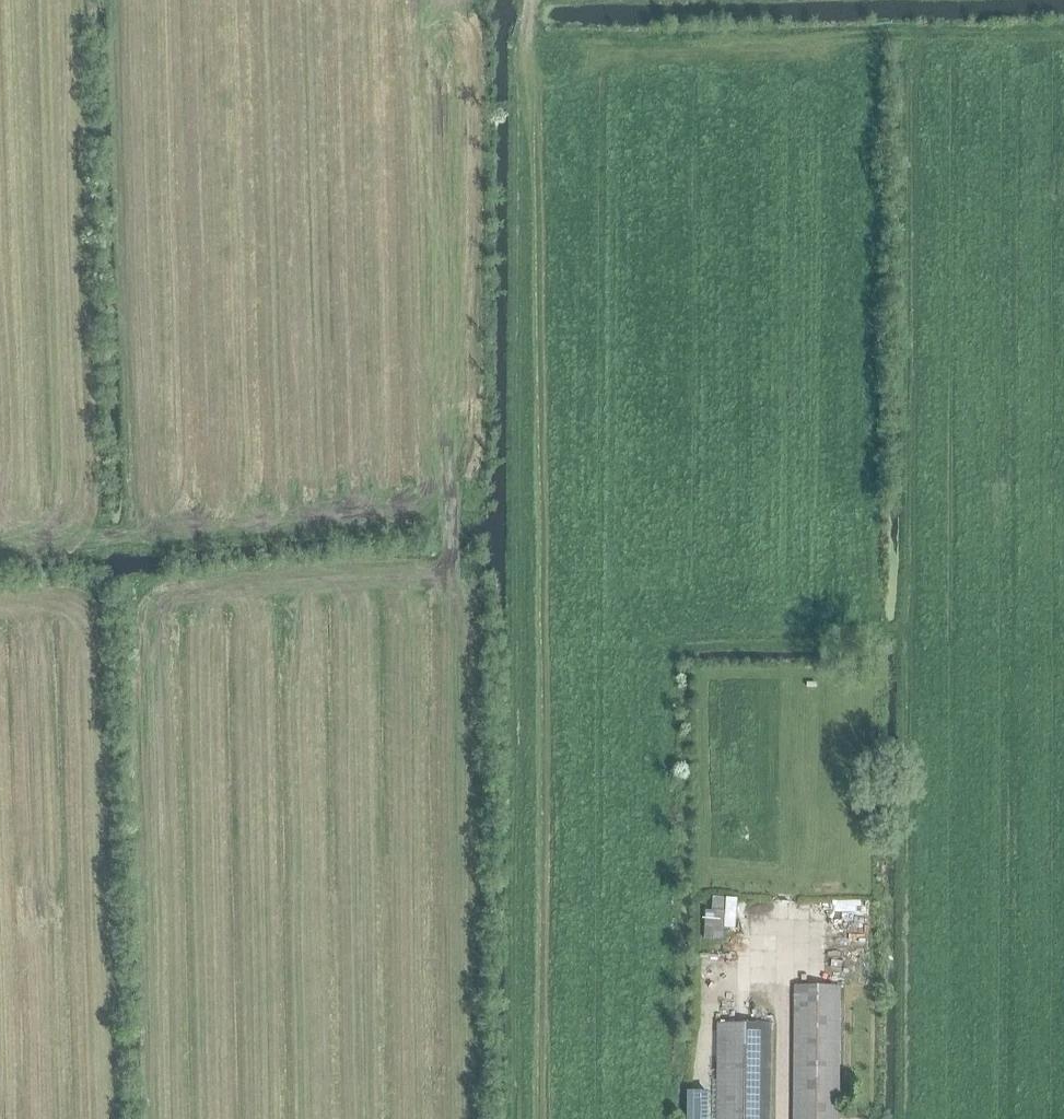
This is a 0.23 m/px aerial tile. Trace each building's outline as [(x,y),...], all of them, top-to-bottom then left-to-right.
[(712,897),(711,910),(723,911),(725,898),(712,897)] [(839,988),(794,988),(793,1118),(838,1118),(839,988)] [(771,1025),(718,1025),(716,1118),(769,1118),(771,1025)] [(687,1118),(706,1118),(707,1095),(687,1095),(687,1118)]
